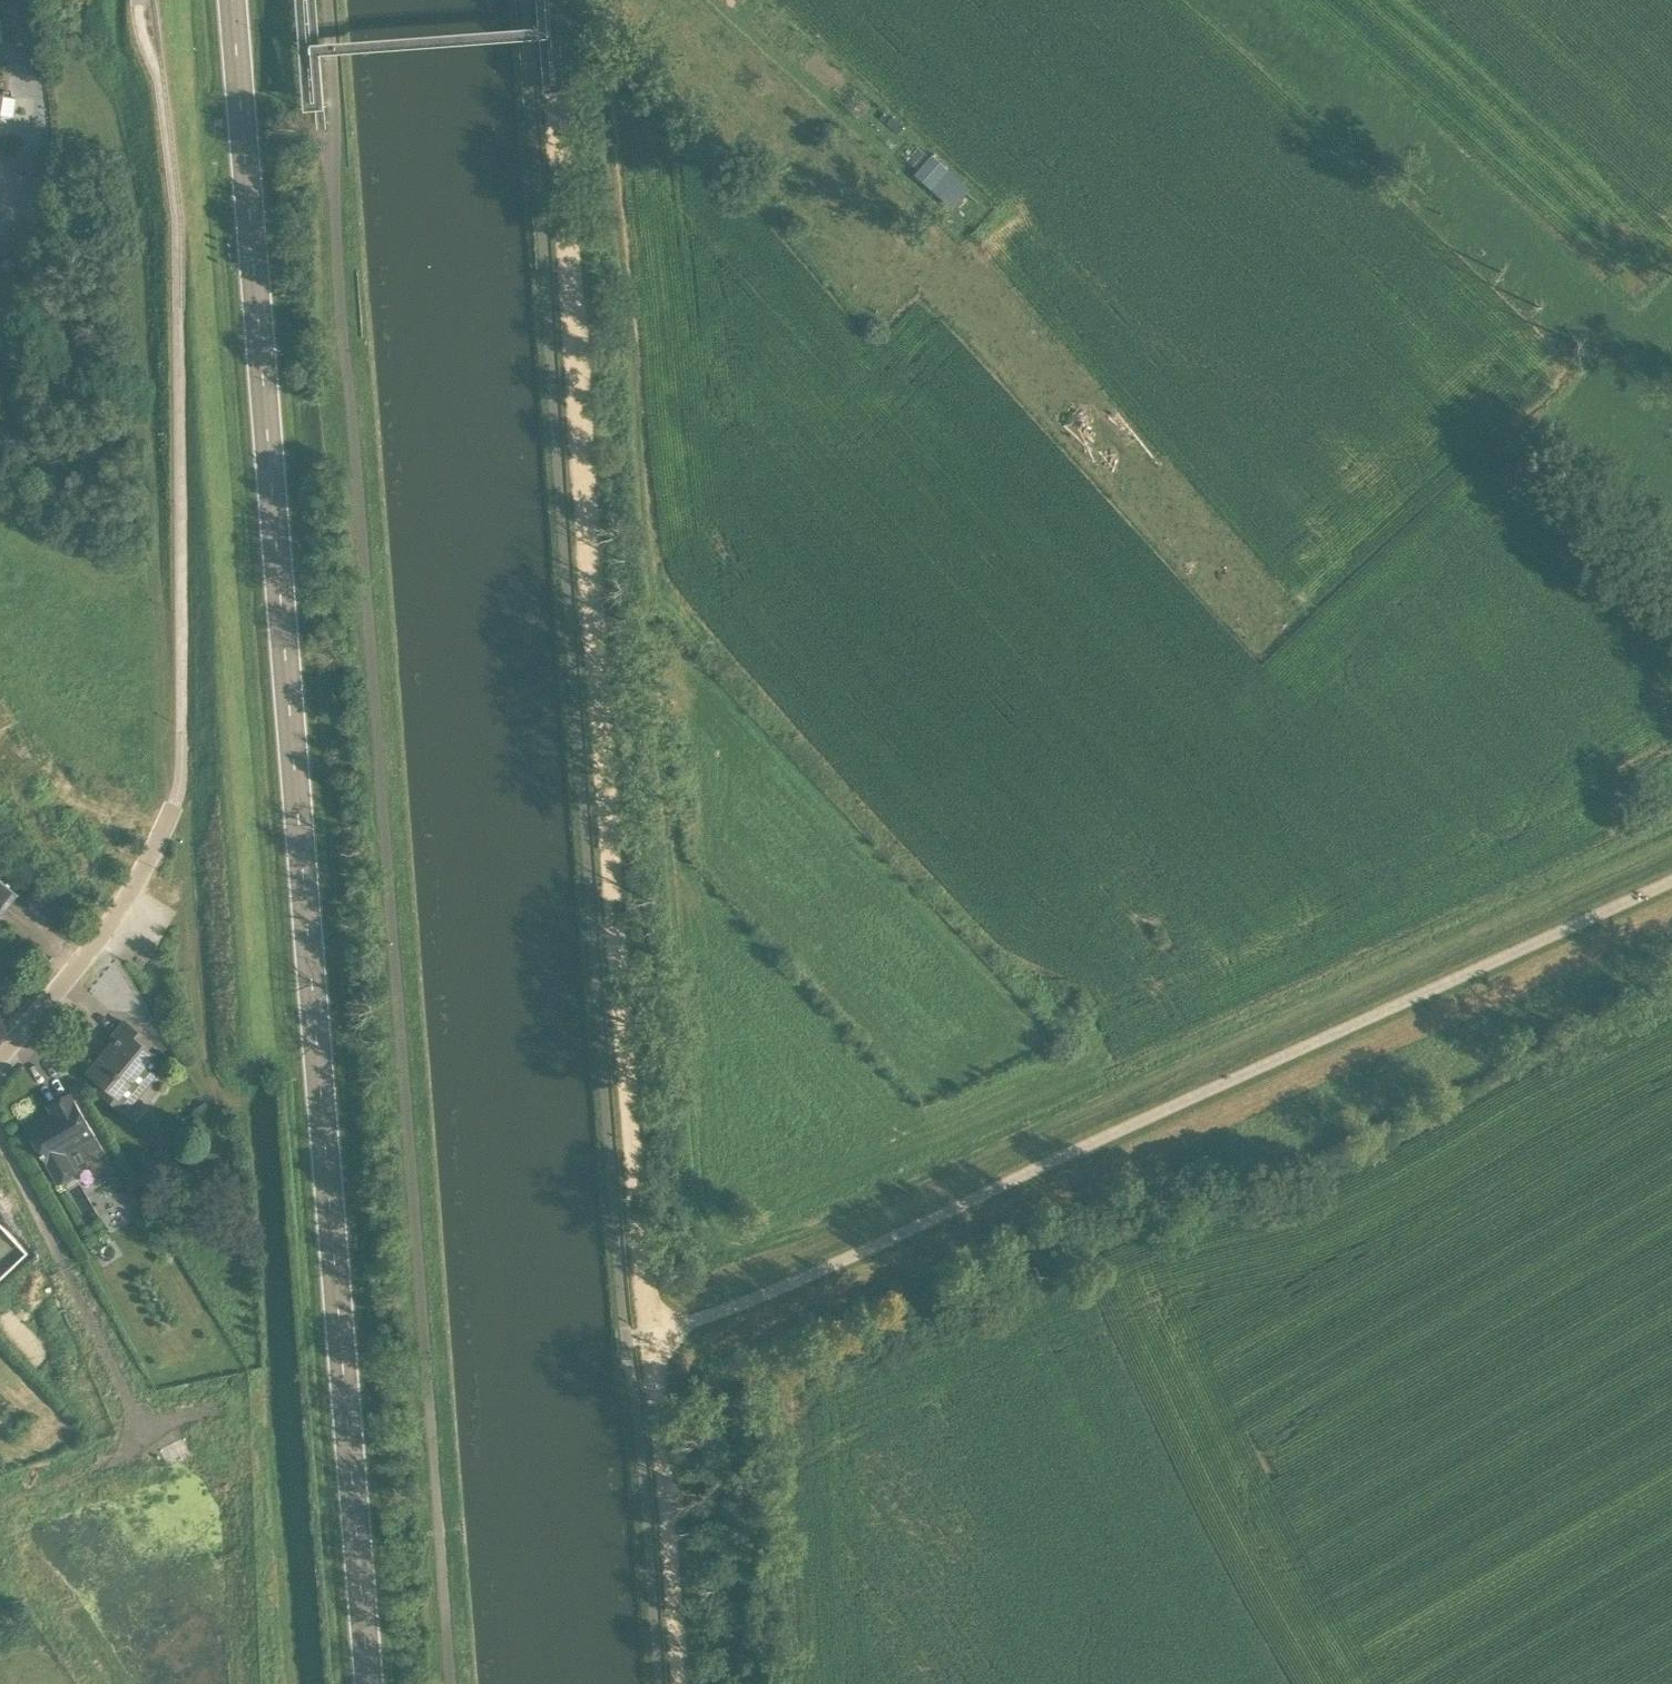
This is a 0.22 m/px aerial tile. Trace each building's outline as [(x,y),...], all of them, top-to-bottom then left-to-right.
[(13,98),(2,96),(2,93),(0,92),(0,117),(10,118),(13,98)] [(11,220),(4,237),(20,244),(27,227),(11,220)] [(15,895),(0,883),(0,913),(15,895)] [(182,896),(168,887),(161,898),(175,907),(182,896)] [(97,1092),(124,1115),(166,1065),(149,1050),(152,1044),(123,1022),(110,1037),(113,1041),(87,1073),(101,1086),(97,1092)] [(98,1180),(114,1171),(69,1093),(46,1106),(50,1114),(25,1129),(56,1185),(89,1166),(98,1180)]
